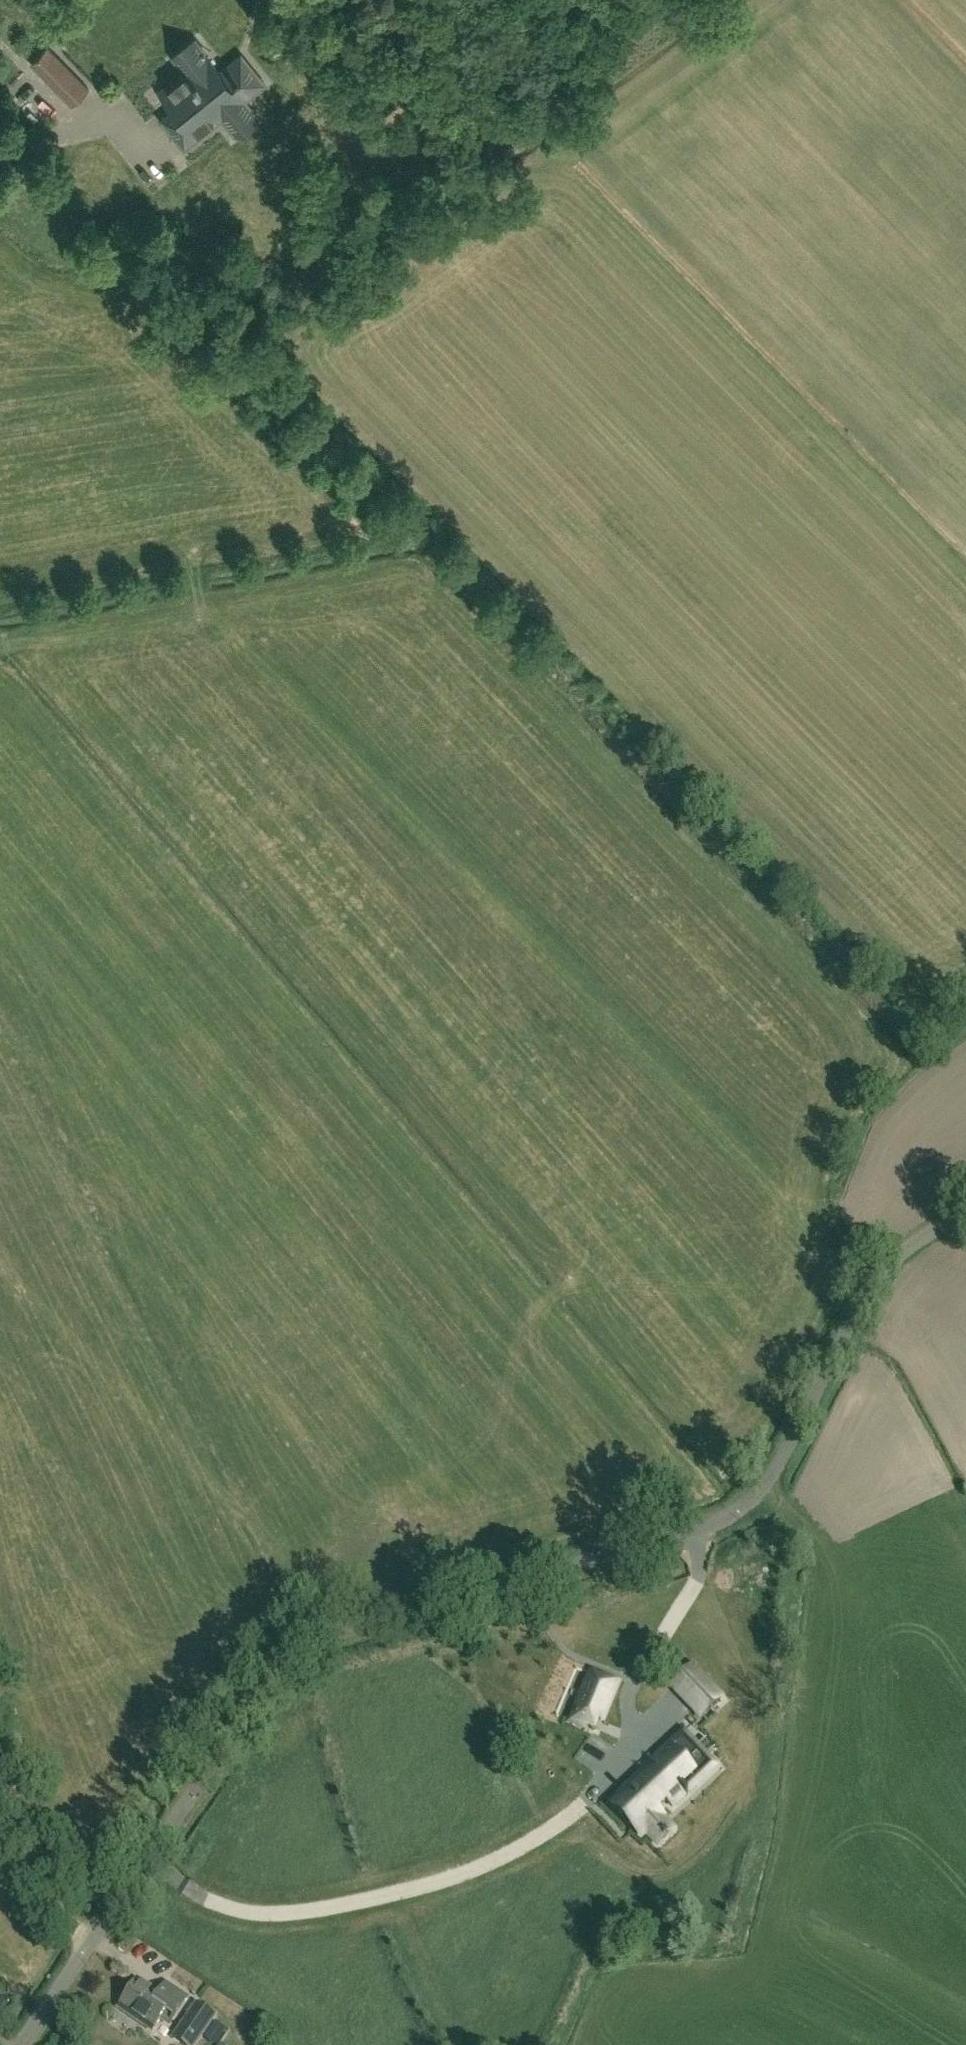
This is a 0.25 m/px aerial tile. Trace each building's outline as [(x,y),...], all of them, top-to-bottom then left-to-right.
[(32,62),(72,103),(87,88),(47,47),(32,62)] [(187,72),(170,86),(168,83),(158,92),(168,104),(170,102),(182,117),(170,126),(185,145),(222,115),(228,123),(248,107),(241,99),(249,93),(229,67),(221,74),(201,49),(181,64),(187,72)] [(571,1722),(587,1729),(592,1716),(600,1720),(616,1682),(592,1671),(571,1722)] [(721,1699),(709,1685),(692,1700),(705,1714),(721,1699)] [(639,1717),(651,1726),(659,1714),(647,1705),(639,1717)] [(686,1767),(702,1752),(684,1733),(655,1759),(660,1765),(627,1795),(629,1797),(616,1809),(642,1837),(646,1833),(657,1844),(673,1830),(655,1811),(666,1801),(672,1807),(685,1796),(686,1797),(688,1795),(687,1793),(700,1782),(686,1767)] [(172,2019),(181,2005),(188,1994),(165,1980),(157,1993),(135,1979),(132,1985),(130,1983),(127,1984),(121,1992),(122,1995),(124,1997),(118,2006),(144,2022),(145,2020),(155,2026),(163,2013),(172,2019)] [(218,2015),(196,2001),(173,2037),(185,2044),(197,2044),(218,2015)]
